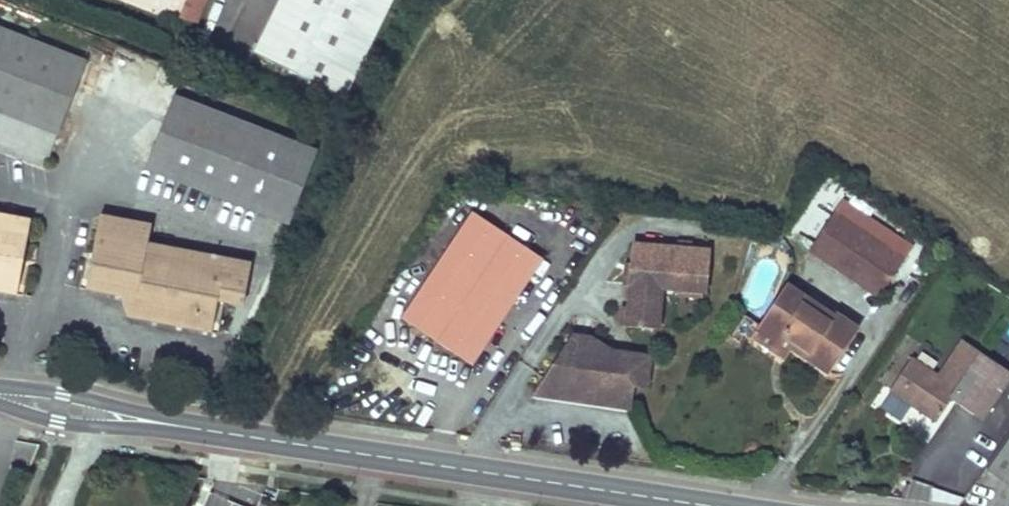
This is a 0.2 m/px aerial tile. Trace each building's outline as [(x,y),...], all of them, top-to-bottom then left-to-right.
[(206,0),(187,0),(180,17),(196,24),(206,0)] [(392,0),(279,0),(253,53),(344,98),(392,0)] [(0,30),(0,149),(46,166),(56,139),(53,138),(55,133),(58,134),(85,63),(0,30)] [(317,151),(174,97),(147,168),(289,222),(317,151)] [(917,235),(837,182),(821,206),(833,213),(902,259),(917,235)] [(400,319),(470,366),(541,259),(471,212),(400,319)] [(902,259),(833,213),(809,249),(880,296),(904,260),(902,259)] [(0,215),(0,291),(23,296),(30,260),(23,259),(30,221),(0,215)] [(251,264),(148,244),(151,225),(100,216),(92,254),(85,253),(79,288),(121,296),(137,299),(134,318),(218,334),(220,325),(213,323),(218,297),(244,302),(251,264)] [(677,248),(634,244),(632,263),(630,285),(628,306),(627,326),(658,329),(662,287),(657,287),(657,278),(674,280),(674,289),(678,289),(703,292),(707,292),(711,251),(692,249),(677,248)] [(790,256),(761,244),(733,309),(744,316),(758,326),(763,318),(790,256)] [(630,285),(632,263),(626,263),(624,284),(630,285)] [(833,317),(786,285),(763,318),(758,326),(782,341),(786,336),(811,353),(807,359),(829,373),(858,330),(835,314),(833,317)] [(137,299),(121,296),(127,317),(134,318),(137,299)] [(627,326),(628,306),(622,306),(620,326),(627,326)] [(758,326),(744,316),(734,331),(749,340),(751,337),(758,326)] [(811,353),(786,336),(782,341),(758,326),(751,337),(784,359),(792,348),(807,359),(811,353)] [(650,357),(611,351),(591,338),(571,335),(541,383),(566,399),(630,409),(634,385),(646,386),(650,357)] [(936,423),(951,400),(983,421),(1008,382),(1008,371),(961,340),(938,375),(912,358),(889,392),(901,400),(936,423)] [(566,399),(541,383),(533,394),(566,399)] [(932,428),(936,423),(901,400),(897,405),(932,428)] [(985,467),(1008,484),(1008,433),(985,467)]
